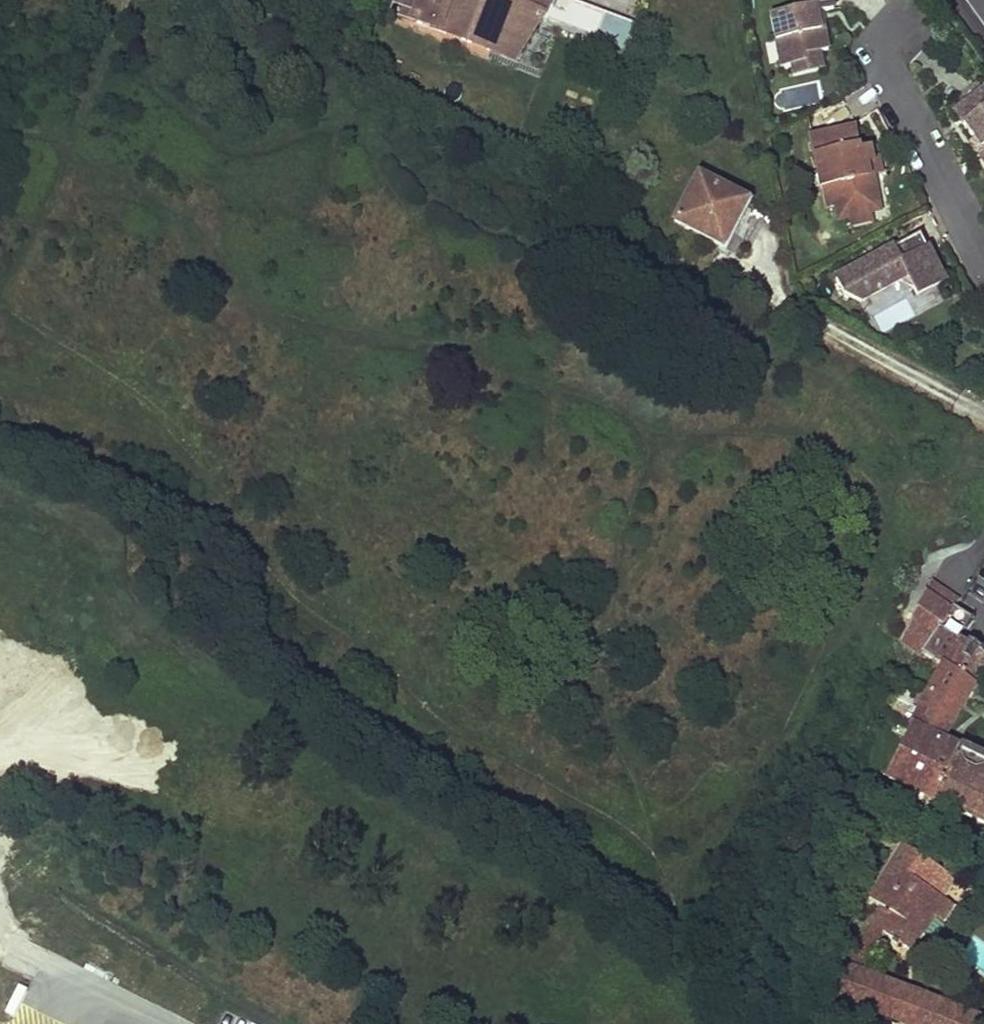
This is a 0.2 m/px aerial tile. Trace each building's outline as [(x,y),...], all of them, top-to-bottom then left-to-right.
[(400,18),(419,25),(428,0),(407,0),(400,18)] [(419,25),(517,62),(541,18),(550,21),(560,0),(516,0),(513,6),(498,0),(428,0),(419,25)] [(826,53),(821,24),(817,25),(815,15),(831,12),(829,0),(793,0),(795,12),(769,17),(774,43),(780,41),(786,67),(804,64),(802,57),(817,55),(826,53)] [(569,1),(558,28),(625,55),(635,28),(569,1)] [(780,41),(774,43),(779,69),(786,67),(780,41)] [(821,71),(817,55),(802,57),(804,64),(790,67),(792,77),(821,71)] [(819,81),(774,85),(776,108),(821,104),(819,81)] [(983,93),(958,112),(967,123),(962,127),(974,143),(980,151),(975,155),(983,167),(983,94),(983,93)] [(967,123),(958,112),(953,115),(962,127),(967,123)] [(854,132),(814,139),(822,189),(833,187),(837,208),(839,221),(848,219),(872,215),(880,214),(873,179),(873,178),(869,179),(866,167),(872,166),(871,161),(869,153),(859,155),(854,132)] [(980,151),(974,143),(969,147),(975,155),(980,151)] [(880,160),(871,161),(872,166),(866,167),(869,179),(873,178),(873,179),(883,177),(880,160)] [(747,202),(700,177),(677,221),(723,246),(747,202)] [(833,187),(822,189),(826,210),(837,208),(833,187)] [(872,215),(848,219),(850,230),(874,226),(872,215)] [(929,257),(919,238),(838,279),(846,295),(862,303),(902,283),(914,290),(918,298),(945,284),(931,256),(929,257)] [(946,593),(932,584),(920,611),(930,617),(946,593)] [(964,647),(954,640),(963,626),(949,617),(959,602),(946,593),(930,617),(920,611),(906,641),(948,668),(885,774),(983,822),(983,762),(942,741),(983,669),(983,660),(977,655),(978,654),(978,653),(978,652),(978,650),(978,649),(978,648),(977,647),(976,646),(975,645),(974,644),(973,644),(972,643),(969,643),(968,644),(967,644),(965,645),(964,647)] [(901,851),(869,901),(880,908),(868,926),(872,928),(847,965),(836,1002),(890,1023),(979,1023),(981,1019),(861,969),(883,934),(912,954),(924,936),(934,943),(955,911),(942,903),(954,885),(901,851)]
